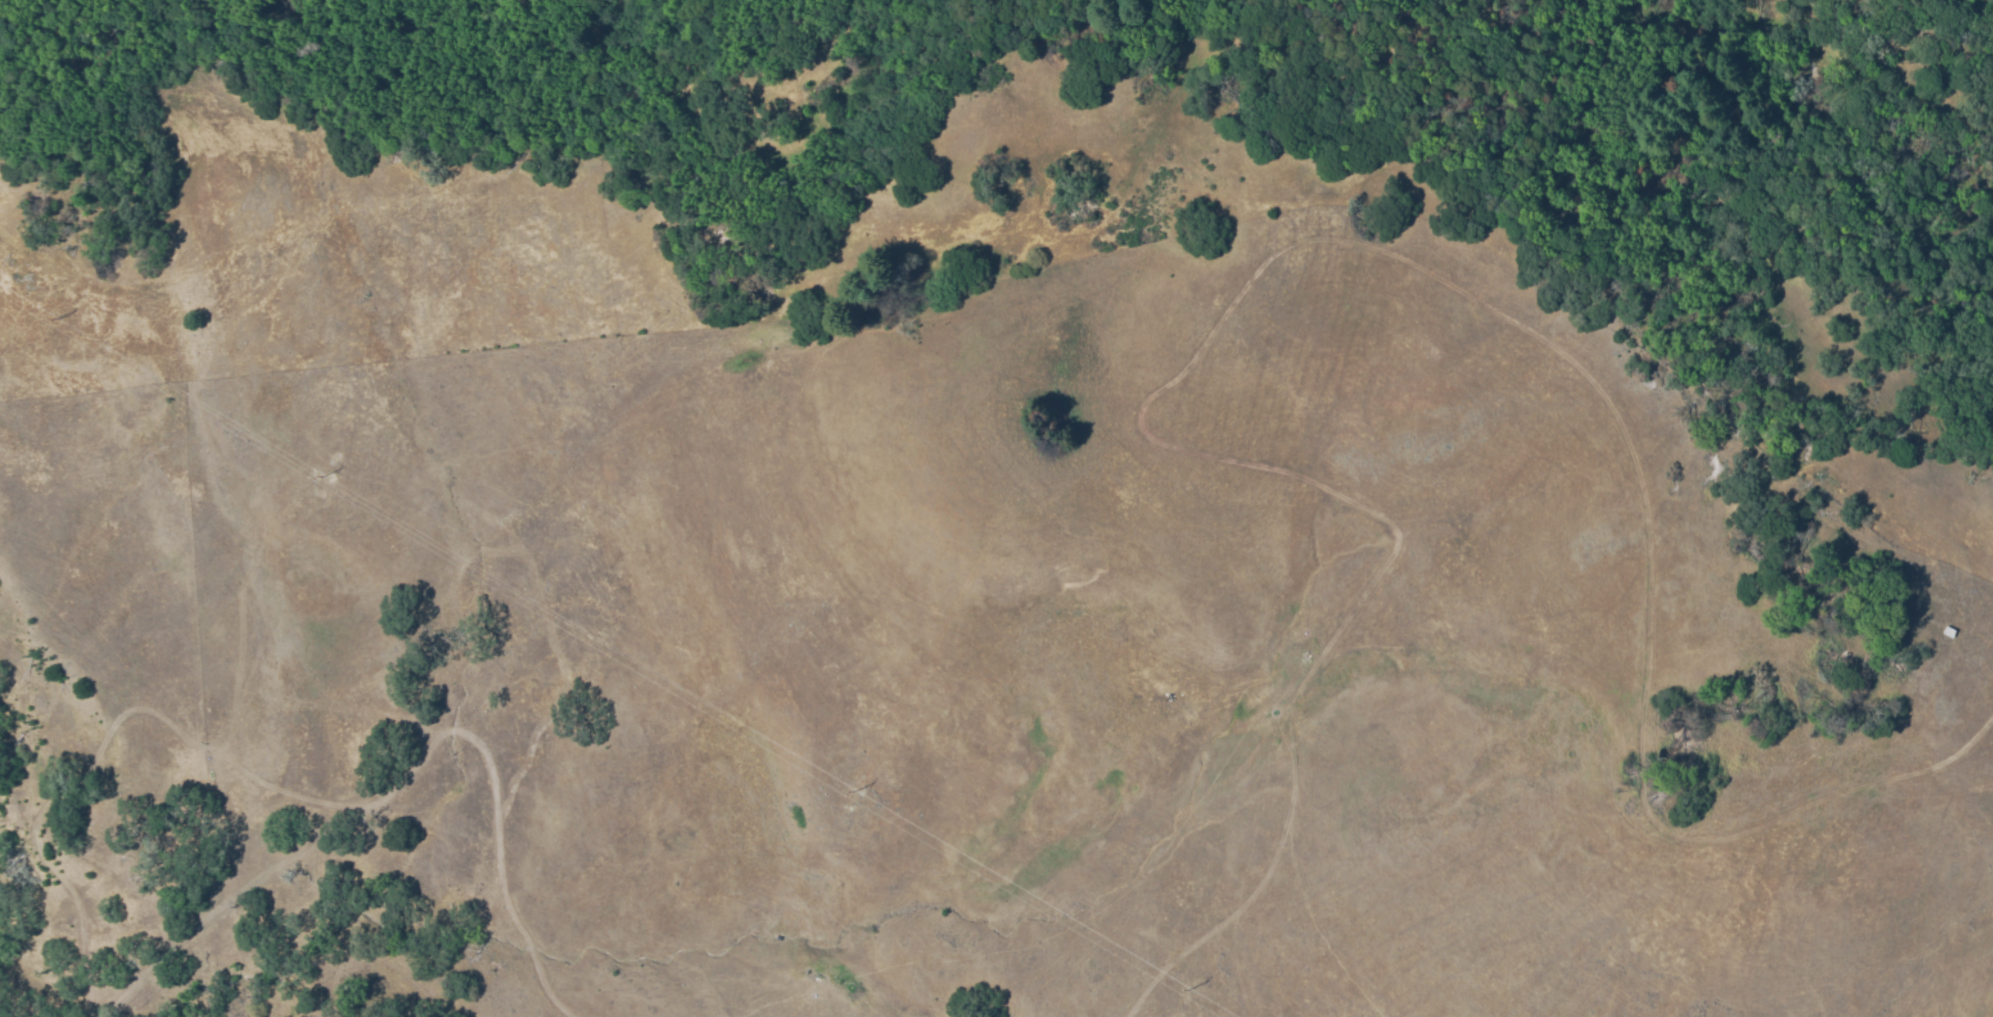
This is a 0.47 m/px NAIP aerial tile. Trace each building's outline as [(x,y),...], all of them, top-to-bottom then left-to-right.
[(1944,626),(1954,631),(1950,637),(1941,632),(1944,626)]
